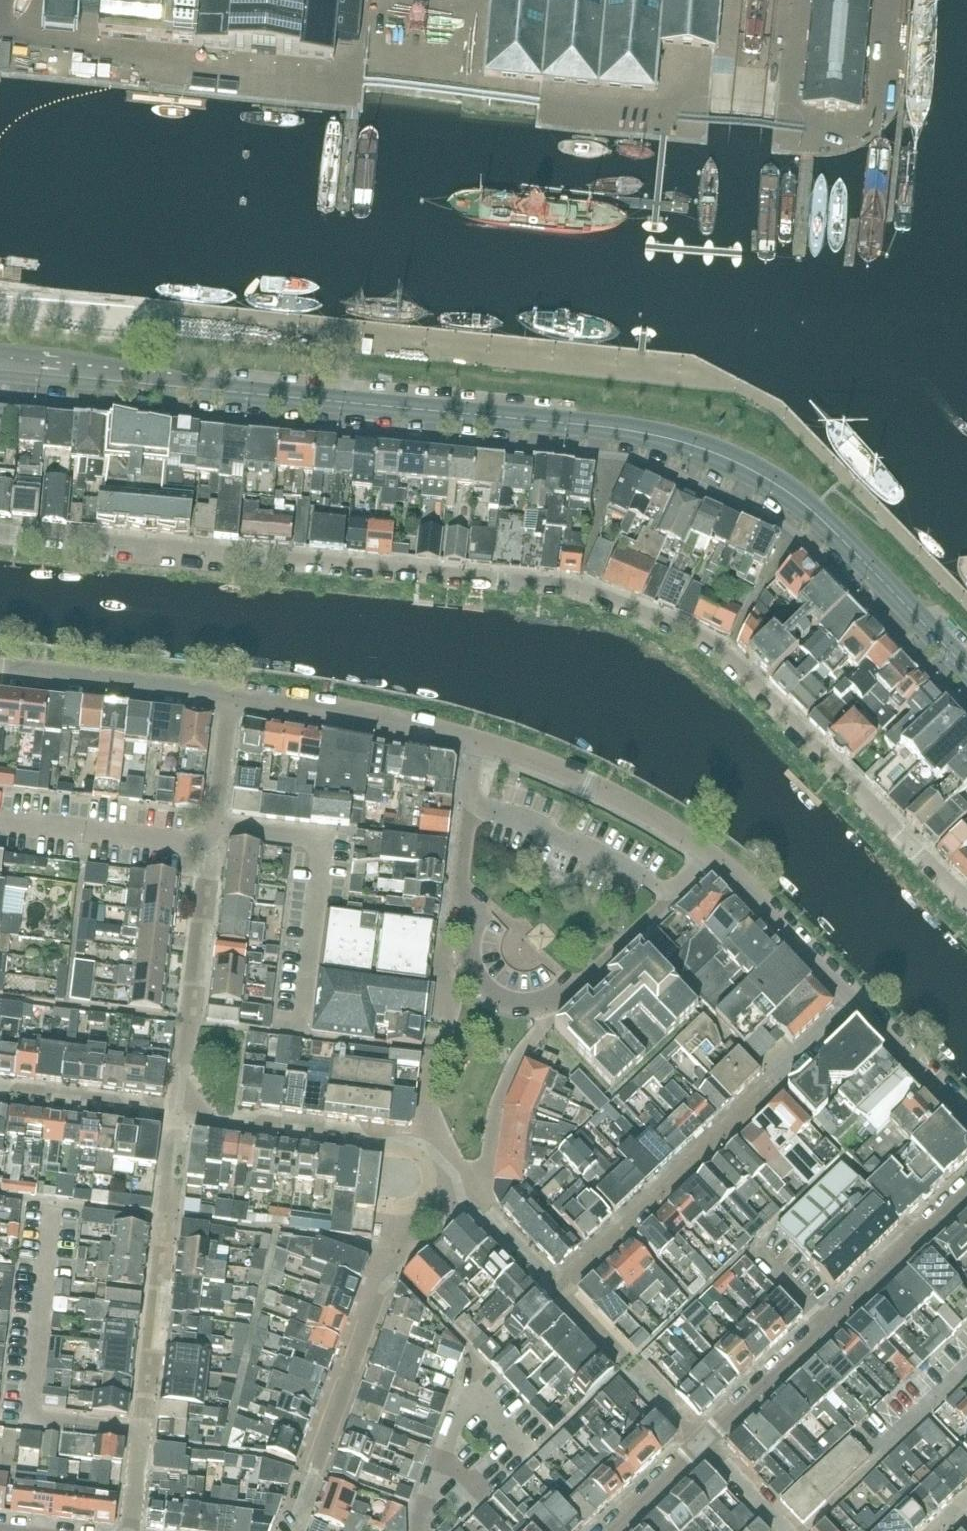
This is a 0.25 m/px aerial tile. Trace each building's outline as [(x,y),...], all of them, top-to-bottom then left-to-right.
[(54,20),(75,22),(76,12),(77,12),(82,12),(101,14),(100,24),(100,29),(99,37),(171,44),(194,46),(194,47),(330,60),(334,61),(336,40),(359,42),(363,0),(55,0),(54,20)] [(721,0),(492,0),(485,75),(655,92),(658,63),(660,44),(716,49),(721,0)] [(870,0),(814,0),(804,106),(860,111),(870,0)] [(551,200),(477,195),(465,196),(456,200),(450,203),(449,204),(450,206),(454,213),(465,219),(500,226),(597,235),(611,233),(618,229),(626,225),(628,223),(629,221),(621,215),(612,209),(599,205),(551,200)] [(3,411),(1,411),(0,426),(0,454),(9,455),(7,469),(0,468),(0,475),(8,476),(15,476),(19,443),(21,414),(21,413),(20,413),(20,414),(3,412),(3,411)] [(44,453),(48,416),(21,414),(19,443),(35,445),(33,468),(43,469),(44,453)] [(70,482),(72,461),(75,419),(48,416),(44,453),(58,454),(57,463),(61,464),(59,482),(70,482)] [(86,485),(92,420),(75,419),(72,461),(80,461),(77,492),(85,493),(86,485)] [(92,420),(86,485),(94,486),(95,480),(101,481),(107,426),(107,421),(92,420)] [(190,536),(194,491),(183,490),(167,488),(173,427),(107,421),(107,426),(101,481),(100,500),(97,528),(99,528),(100,528),(101,524),(104,525),(104,527),(113,529),(127,530),(133,529),(143,530),(143,532),(161,533),(161,532),(173,533),(173,535),(190,536)] [(196,473),(200,430),(173,427),(167,488),(183,490),(184,472),(196,473)] [(218,497),(224,432),(200,430),(196,473),(195,474),(211,476),(209,491),(204,491),(204,495),(218,497)] [(242,499),(248,435),(224,432),(218,497),(217,507),(214,539),(239,542),(242,499)] [(280,438),(248,435),(242,499),(256,500),(256,501),(274,502),(277,471),(280,438)] [(292,499),(298,439),(280,438),(277,471),(286,472),(283,499),(292,499)] [(312,474),(315,441),(298,439),(292,499),(298,500),(301,500),(304,474),(312,474)] [(330,442),(316,441),(315,441),(312,474),(310,494),(322,495),(324,474),(330,475),(333,475),(337,443),(330,442)] [(340,510),(343,478),(353,479),(356,444),(337,443),(333,475),(330,509),(340,510)] [(372,489),(373,477),(376,447),(356,444),(353,479),(353,488),(372,489)] [(396,504),(398,491),(399,479),(402,449),(393,448),(378,447),(376,447),(373,477),(386,478),(385,492),(383,492),(380,516),(395,517),(396,504)] [(423,482),(426,452),(402,449),(399,479),(423,482)] [(437,500),(447,501),(451,454),(426,452),(423,482),(422,494),(437,495),(437,500)] [(474,486),(477,457),(451,454),(447,501),(446,508),(455,509),(458,485),(474,486)] [(488,519),(497,520),(498,510),(499,503),(505,459),(477,457),(474,486),(473,488),(491,490),(488,519)] [(13,519),(37,521),(37,522),(38,522),(43,469),(33,468),(29,468),(30,460),(21,459),(20,467),(18,494),(14,494),(12,519),(13,519)] [(529,494),(533,462),(505,459),(499,503),(509,504),(510,492),(529,494)] [(535,537),(544,538),(545,529),(554,464),(533,462),(529,494),(527,513),(538,514),(535,537)] [(565,531),(575,466),(554,464),(545,529),(561,531),(565,531)] [(588,518),(595,468),(575,466),(565,531),(560,572),(581,575),(586,537),(572,535),(573,522),(577,523),(578,516),(588,518)] [(623,527),(645,479),(627,471),(608,514),(606,519),(623,527)] [(0,475),(0,518),(12,519),(14,494),(15,485),(3,484),(3,480),(7,481),(8,476),(0,475)] [(648,511),(660,485),(645,479),(623,527),(623,529),(630,532),(637,517),(644,520),(648,511)] [(67,525),(70,482),(59,482),(46,480),(42,522),(67,525)] [(656,533),(674,492),(660,485),(648,511),(655,514),(647,532),(654,535),(656,533)] [(398,491),(396,504),(405,505),(406,492),(398,491)] [(705,506),(674,492),(656,533),(667,539),(675,543),(669,555),(679,560),(705,506)] [(97,528),(100,500),(84,499),(84,500),(84,507),(82,527),(97,528)] [(272,519),(270,544),(291,546),(293,519),(282,518),(282,507),(278,507),(278,502),(274,502),(272,519)] [(256,543),(259,504),(255,503),(254,507),(251,507),(250,517),(243,516),(242,541),(241,541),(256,543)] [(263,508),(264,504),(259,504),(256,543),(270,544),(272,519),(266,518),(267,508),(263,508)] [(82,527),(84,507),(72,506),(71,525),(71,526),(82,527)] [(214,539),(217,507),(209,506),(209,511),(197,510),(194,537),(214,539)] [(711,541),(723,514),(705,506),(679,560),(674,571),(682,575),(690,557),(692,558),(696,549),(705,553),(711,541)] [(347,510),(340,510),(330,509),(324,508),(314,508),(310,548),(311,548),(330,550),(343,551),(342,551),(343,551),(344,550),(344,548),(346,523),(347,510)] [(306,547),(310,512),(297,510),(294,546),(306,547)] [(714,577),(716,573),(741,522),(723,514),(711,541),(720,545),(706,573),(714,577)] [(492,566),(497,520),(488,519),(487,531),(472,529),(469,563),(492,566)] [(366,553),(370,521),(351,520),(350,520),(349,525),(347,548),(347,551),(358,552),(366,553)] [(370,521),(366,553),(392,556),(393,546),(394,533),(395,524),(370,521)] [(740,570),(759,530),(741,522),(716,573),(725,578),(727,579),(733,566),(740,570)] [(440,560),(441,553),(444,531),(419,528),(417,543),(417,546),(416,550),(416,558),(440,560)] [(556,572),(561,531),(545,529),(544,538),(541,571),(556,572)] [(622,540),(603,582),(641,598),(655,567),(667,539),(656,533),(654,535),(647,532),(644,530),(637,546),(622,540)] [(763,569),(778,538),(759,530),(740,570),(736,579),(754,588),(757,582),(747,578),(753,564),(763,569)] [(465,563),(468,532),(448,531),(445,561),(465,563)] [(599,581),(616,543),(601,536),(584,575),(599,581)] [(393,546),(392,556),(392,555),(401,556),(407,557),(408,547),(393,546)] [(799,607),(825,581),(801,556),(775,581),(799,607)] [(654,603),(668,573),(655,567),(641,598),(654,603)] [(675,612),(691,581),(681,576),(682,575),(674,571),(658,606),(675,612)] [(714,599),(725,578),(716,573),(714,577),(708,591),(694,620),(712,629),(724,604),(714,599)] [(789,661),(847,604),(825,581),(799,607),(793,612),(799,619),(784,632),(779,627),(770,635),(747,656),(753,662),(754,662),(757,660),(763,666),(760,669),(770,680),(789,661)] [(694,620),(708,591),(692,585),(678,613),(694,620)] [(730,637),(752,592),(744,588),(734,609),(724,604),(712,629),(730,637)] [(770,606),(774,602),(765,592),(763,594),(762,597),(768,603),(770,606)] [(759,612),(768,603),(762,597),(756,608),(759,612)] [(789,700),(822,667),(867,624),(847,604),(789,661),(796,668),(806,660),(810,664),(794,680),(786,671),(773,683),(789,700)] [(761,625),(763,622),(754,612),(738,646),(747,656),(770,635),(761,625)] [(857,672),(887,644),(867,624),(822,667),(830,675),(840,685),(846,679),(841,672),(849,664),(857,672)] [(873,685),(901,659),(887,644),(857,672),(834,696),(844,706),(847,703),(844,700),(852,693),(862,703),(870,696),(877,689),(873,685)] [(882,732),(884,730),(893,721),(884,710),(889,706),(894,701),(893,700),(905,689),(901,685),(914,672),(901,659),(873,685),(877,689),(870,696),(862,703),(858,707),(861,710),(865,714),(882,732)] [(817,688),(830,675),(822,667),(789,700),(807,717),(826,698),(817,688)] [(898,716),(905,709),(906,708),(928,687),(914,672),(901,685),(905,689),(893,700),(894,701),(889,706),(898,716)] [(895,753),(945,705),(928,687),(906,708),(913,716),(886,743),(895,753)] [(24,696),(0,694),(0,759),(2,760),(5,731),(20,732),(24,696)] [(44,747),(45,735),(49,699),(24,696),(20,732),(36,734),(35,747),(44,747)] [(59,763),(66,701),(49,699),(45,735),(44,747),(43,760),(40,767),(40,776),(38,792),(48,793),(52,763),(59,763)] [(80,734),(83,703),(66,701),(59,763),(59,774),(62,774),(63,769),(68,769),(72,734),(80,734)] [(818,728),(836,711),(828,702),(809,720),(818,728)] [(101,736),(105,705),(83,703),(80,734),(77,757),(87,758),(90,735),(101,736)] [(125,745),(129,708),(117,707),(105,705),(101,736),(95,784),(93,797),(119,800),(120,788),(121,785),(124,758),(125,745)] [(965,726),(951,712),(945,705),(895,753),(884,764),(889,769),(873,785),(888,800),(902,786),(921,767),(965,726)] [(148,748),(152,711),(129,708),(125,745),(124,758),(133,759),(135,746),(148,748)] [(882,732),(865,714),(861,710),(830,740),(834,744),(835,743),(836,744),(837,743),(845,752),(844,753),(846,754),(844,755),(851,762),(882,732)] [(179,752),(184,714),(152,711),(148,748),(162,750),(156,805),(173,807),(179,752)] [(827,737),(845,720),(836,711),(818,728),(827,737)] [(204,782),(212,717),(184,714),(179,752),(180,752),(177,779),(179,780),(179,779),(204,782)] [(259,793),(260,788),(261,776),(268,726),(246,722),(243,724),(235,789),(259,793)] [(281,757),(285,729),(268,726),(263,762),(262,768),(261,776),(260,788),(259,793),(277,794),(278,785),(270,784),(272,759),(272,756),(281,757)] [(965,728),(966,727),(965,726),(921,767),(902,786),(888,800),(904,817),(966,756),(966,730),(965,728)] [(300,761),(304,732),(285,729),(281,757),(278,785),(277,795),(286,796),(290,760),(300,761)] [(317,777),(319,764),(320,758),(323,736),(304,732),(300,761),(296,788),(295,796),(298,797),(314,798),(316,790),(306,788),(308,775),(317,777)] [(343,739),(330,737),(323,736),(320,758),(319,764),(317,777),(316,790),(314,798),(312,823),(330,825),(349,827),(352,811),(363,813),(365,804),(373,745),(371,745),(371,748),(342,743),(343,739)] [(382,796),(389,748),(373,745),(365,804),(381,806),(382,796)] [(43,760),(44,747),(35,747),(33,759),(43,760)] [(402,779),(406,751),(389,748),(382,796),(390,797),(393,777),(402,779)] [(420,835),(423,805),(424,798),(426,783),(430,755),(406,751),(402,779),(396,832),(420,835)] [(456,763),(454,760),(430,755),(426,783),(435,784),(434,800),(452,802),(457,763),(456,763)] [(904,817),(921,833),(955,800),(966,789),(966,756),(904,817)] [(889,769),(884,764),(882,761),(866,777),(873,785),(889,769)] [(16,773),(0,771),(0,787),(14,789),(16,773)] [(38,792),(40,776),(16,773),(14,789),(38,792)] [(143,791),(144,781),(127,779),(126,786),(121,785),(120,788),(143,791)] [(202,796),(204,782),(179,779),(179,780),(178,793),(202,796)] [(93,797),(95,784),(86,783),(85,796),(93,797)] [(73,795),(74,788),(57,786),(56,793),(73,795)] [(142,803),(143,791),(120,788),(119,800),(142,803)] [(201,810),(202,796),(178,793),(176,807),(201,810)] [(298,802),(259,797),(235,794),(232,814),(312,823),(314,798),(298,797),(298,802)] [(423,805),(420,835),(448,838),(451,814),(429,811),(431,799),(424,798),(423,805)] [(966,817),(966,812),(955,800),(921,833),(935,847),(966,817)] [(966,848),(966,835),(961,828),(938,850),(951,864),(966,848)] [(444,870),(447,846),(357,835),(354,860),(419,867),(444,870)] [(261,867),(263,847),(229,843),(226,863),(261,867)] [(4,855),(0,854),(0,877),(2,877),(3,866),(46,871),(47,861),(28,858),(4,855)] [(966,855),(953,866),(966,880),(966,856),(966,855)] [(289,870),(290,857),(281,856),(280,869),(289,870)] [(259,886),(261,867),(226,863),(224,882),(259,886)] [(353,879),(365,880),(366,867),(355,865),(353,879)] [(93,886),(103,887),(105,868),(87,866),(85,884),(93,886)] [(441,889),(444,870),(419,867),(419,871),(394,868),(392,883),(403,884),(441,889)] [(287,883),(289,870),(280,869),(278,882),(287,883)] [(177,896),(180,877),(131,871),(129,890),(177,896)] [(362,896),(365,880),(353,879),(351,895),(362,896)] [(691,944),(734,902),(712,879),(677,912),(695,932),(690,936),(687,934),(673,947),(658,931),(640,948),(660,969),(666,964),(668,966),(676,958),(691,944)] [(29,884),(0,880),(0,917),(9,918),(21,919),(24,893),(28,894),(29,884)] [(256,906),(259,886),(224,882),(222,901),(253,905),(256,906)] [(439,906),(441,889),(403,884),(392,883),(379,882),(378,890),(404,894),(403,901),(439,906)] [(91,906),(93,886),(85,884),(82,905),(91,906)] [(175,916),(177,896),(129,890),(126,910),(175,916)] [(284,909),(285,896),(277,895),(275,908),(284,909)] [(437,923),(439,906),(403,901),(387,900),(386,907),(396,908),(411,910),(410,919),(437,923)] [(251,926),(253,905),(222,901),(217,940),(263,945),(265,927),(251,926)] [(695,978),(710,964),(721,952),(753,922),(734,902),(691,944),(676,958),(695,978)] [(89,925),(91,906),(82,905),(80,924),(89,925)] [(361,917),(363,907),(350,906),(349,915),(361,917)] [(173,935),(175,916),(126,910),(124,929),(173,935)] [(361,917),(349,915),(327,913),(322,947),(323,948),(323,947),(327,948),(326,956),(322,955),(321,955),(319,970),(430,985),(429,985),(430,984),(425,983),(426,979),(430,980),(431,969),(427,969),(428,961),(432,962),(436,932),(432,932),(432,927),(437,928),(437,927),(361,917)] [(20,928),(21,919),(9,918),(0,917),(0,937),(19,939),(20,928)] [(706,1006),(738,976),(772,942),(753,922),(721,952),(710,964),(695,978),(687,986),(706,1006)] [(119,937),(120,928),(96,925),(95,934),(119,937)] [(170,954),(173,935),(124,929),(123,939),(137,940),(136,950),(170,954)] [(78,943),(86,944),(88,931),(79,930),(78,943)] [(0,940),(0,957),(8,958),(11,942),(0,940)] [(716,1016),(782,953),(772,942),(738,976),(706,1006),(716,1016)] [(85,956),(86,944),(78,943),(76,955),(85,956)] [(246,955),(247,948),(217,944),(214,961),(245,965),(261,967),(262,957),(246,955)] [(69,964),(71,948),(62,947),(60,963),(69,964)] [(278,958),(279,950),(266,948),(265,957),(278,958)] [(698,1009),(660,969),(640,948),(608,978),(613,983),(596,1000),(603,1007),(600,1010),(645,1058),(666,1039),(698,1009)] [(168,974),(170,954),(136,950),(133,969),(168,974)] [(768,1024),(770,1021),(811,982),(782,953),(716,1016),(744,1046),(745,1045),(768,1024)] [(8,958),(0,957),(0,975),(6,975),(8,958)] [(686,986),(687,986),(695,978),(676,958),(668,966),(686,986)] [(242,985),(245,965),(214,961),(212,981),(242,985)] [(93,984),(95,965),(75,962),(73,981),(82,982),(93,984)] [(67,983),(69,968),(60,967),(58,982),(67,983)] [(168,974),(133,969),(120,968),(118,987),(131,988),(166,992),(168,974)] [(425,1026),(430,985),(319,970),(312,1034),(374,1043),(376,1027),(378,1019),(425,1026)] [(265,988),(274,989),(276,976),(267,975),(265,988)] [(79,1002),(82,982),(73,981),(71,1001),(79,1002)] [(240,1005),(242,985),(212,981),(210,1001),(240,1005)] [(64,1003),(67,983),(58,982),(55,1002),(64,1003)] [(770,1021),(793,1044),(794,1043),(833,1006),(811,982),(770,1021)] [(163,1012),(166,992),(131,988),(129,1008),(163,1012)] [(273,1001),(274,989),(265,988),(264,1000),(273,1001)] [(596,1000),(593,1003),(587,997),(556,1027),(555,1027),(614,1089),(646,1058),(645,1058),(600,1010),(603,1007),(596,1000)] [(272,1009),(240,1005),(210,1001),(207,1021),(239,1025),(240,1015),(263,1017),(262,1029),(270,1029),(271,1021),(272,1021),(274,1009),(272,1009)] [(24,1006),(3,1003),(1,1020),(1,1021),(13,1022),(12,1034),(11,1034),(9,1050),(0,1049),(0,1075),(15,1077),(19,1044),(23,1020),(24,1006)] [(50,1014),(50,1010),(24,1006),(23,1020),(32,1021),(32,1012),(50,1014)] [(69,1023),(71,1012),(54,1010),(53,1021),(69,1023)] [(75,1047),(79,1014),(71,1012),(69,1023),(66,1050),(61,1083),(80,1086),(85,1048),(75,1047)] [(106,1017),(96,1015),(90,1015),(89,1016),(88,1025),(105,1027),(106,1017)] [(721,1046),(715,1029),(703,1016),(674,1043),(680,1050),(700,1070),(731,1102),(746,1089),(724,1066),(716,1074),(705,1062),(713,1053),(714,1054),(721,1046)] [(123,1092),(130,1042),(132,1020),(122,1018),(119,1043),(117,1059),(116,1059),(118,1040),(108,1039),(106,1050),(105,1062),(102,1089),(123,1092)] [(422,1049),(425,1026),(378,1019),(376,1027),(389,1028),(387,1045),(422,1049)] [(133,1020),(132,1028),(144,1030),(144,1026),(145,1021),(133,1020)] [(175,1025),(166,1024),(164,1037),(173,1038),(175,1025)] [(759,1061),(777,1044),(763,1029),(745,1045),(759,1061)] [(790,1091),(789,1092),(802,1106),(869,1043),(855,1029),(822,1061),(828,1067),(828,1071),(812,1071),(812,1070),(798,1084),(791,1091),(790,1091)] [(200,1052),(230,1055),(232,1037),(202,1034),(200,1052)] [(264,1044),(265,1036),(248,1034),(247,1042),(264,1044)] [(275,1066),(265,1065),(263,1081),(260,1109),(283,1112),(292,1040),(291,1040),(278,1038),(275,1066)] [(102,1089),(105,1062),(106,1050),(97,1049),(98,1041),(86,1040),(85,1048),(80,1086),(102,1089)] [(306,1115),(309,1087),(310,1077),(307,1076),(309,1066),(299,1065),(302,1041),(292,1040),(283,1112),(306,1115)] [(144,1094),(148,1068),(148,1061),(150,1045),(130,1042),(123,1092),(144,1094)] [(666,1064),(680,1050),(674,1043),(660,1057),(666,1064)] [(882,1057),(869,1043),(802,1106),(815,1119),(827,1109),(827,1084),(852,1085),(882,1057)] [(41,1081),(45,1047),(19,1044),(15,1077),(41,1081)] [(761,1075),(753,1067),(730,1044),(724,1049),(732,1058),(724,1066),(746,1089),(761,1075)] [(61,1083),(66,1050),(45,1047),(41,1081),(61,1083)] [(351,1120),(360,1049),(348,1048),(346,1063),(332,1062),(330,1079),(329,1090),(325,1117),(351,1120)] [(378,1051),(360,1049),(351,1120),(370,1123),(378,1051)] [(391,1053),(378,1051),(370,1123),(389,1125),(397,1070),(390,1069),(391,1053)] [(419,1073),(421,1057),(391,1053),(390,1069),(397,1070),(419,1073)] [(558,1060),(544,1054),(539,1067),(553,1073),(558,1060)] [(265,1065),(266,1059),(245,1057),(239,1107),(240,1107),(240,1106),(260,1109),(265,1065)] [(674,1073),(666,1064),(660,1057),(645,1071),(653,1079),(660,1086),(674,1073)] [(831,1138),(840,1129),(899,1074),(882,1057),(852,1085),(815,1121),(831,1138)] [(163,1097),(167,1063),(148,1061),(148,1068),(144,1094),(163,1097)] [(325,1117),(329,1090),(330,1079),(319,1078),(321,1063),(312,1062),(310,1077),(309,1087),(306,1115),(325,1117)] [(563,1092),(567,1083),(526,1065),(518,1082),(568,1104),(570,1104),(573,1096),(563,1092)] [(413,1124),(419,1073),(397,1070),(389,1125),(408,1128),(413,1124)] [(718,1115),(731,1102),(700,1070),(693,1076),(706,1089),(699,1095),(718,1115)] [(640,1091),(653,1079),(645,1071),(632,1083),(640,1091)] [(579,1074),(570,1083),(600,1114),(602,1112),(609,1104),(579,1074)] [(853,1160),(866,1148),(868,1145),(895,1120),(920,1096),(899,1074),(855,1116),(840,1129),(831,1138),(840,1147),(853,1160)] [(561,1121),(565,1112),(568,1104),(518,1082),(510,1101),(507,1108),(508,1109),(507,1111),(537,1116),(538,1113),(561,1121)] [(624,1106),(640,1091),(632,1083),(616,1098),(623,1105),(624,1106)] [(696,1097),(691,1102),(673,1083),(665,1091),(702,1130),(716,1117),(696,1097)] [(689,1143),(702,1130),(665,1091),(659,1097),(676,1116),(670,1123),(689,1143)] [(874,1183),(886,1171),(917,1142),(941,1118),(920,1096),(895,1120),(866,1148),(853,1160),(874,1183)] [(795,1140),(809,1127),(783,1098),(768,1112),(795,1140)] [(674,1158),(687,1145),(667,1125),(650,1106),(644,1112),(651,1120),(644,1127),(650,1133),(654,1138),(674,1158)] [(8,1109),(0,1108),(0,1137),(5,1138),(8,1109)] [(559,1129),(535,1125),(537,1116),(507,1111),(508,1109),(507,1108),(506,1111),(503,1129),(557,1138),(568,1139),(577,1130),(559,1124),(559,1129)] [(25,1144),(29,1111),(12,1109),(9,1138),(18,1139),(16,1153),(15,1153),(13,1168),(22,1169),(25,1144)] [(593,1120),(597,1116),(581,1109),(572,1125),(581,1128),(591,1118),(593,1120)] [(47,1114),(42,1113),(29,1111),(25,1144),(33,1145),(31,1167),(40,1168),(43,1142),(44,1142),(47,1114)] [(598,1127),(608,1118),(602,1112),(600,1114),(599,1114),(597,1116),(593,1120),(592,1121),(598,1127)] [(825,1172),(795,1140),(768,1112),(752,1127),(794,1172),(808,1187),(825,1172)] [(64,1116),(58,1115),(47,1114),(44,1142),(51,1143),(47,1174),(60,1176),(61,1167),(58,1167),(61,1144),(64,1116)] [(75,1194),(78,1171),(78,1168),(84,1119),(64,1116),(61,1144),(72,1146),(68,1177),(60,1176),(58,1190),(69,1192),(68,1200),(73,1200),(74,1194),(75,1194)] [(634,1133),(621,1118),(614,1125),(625,1136),(640,1152),(659,1171),(674,1158),(654,1138),(650,1133),(642,1141),(634,1133)] [(931,1201),(930,1196),(957,1171),(966,1161),(966,1145),(941,1118),(917,1142),(886,1171),(874,1183),(870,1186),(866,1190),(867,1191),(899,1224),(900,1224),(900,1225),(902,1223),(904,1221),(922,1204),(924,1204),(926,1205),(927,1204),(931,1201)] [(99,1149),(102,1121),(84,1119),(78,1168),(87,1169),(86,1179),(95,1180),(95,1177),(99,1149)] [(119,1123),(113,1122),(102,1121),(99,1149),(95,1177),(112,1179),(114,1163),(119,1123)] [(132,1165),(137,1125),(119,1123),(114,1163),(132,1165)] [(156,1168),(162,1128),(137,1125),(132,1165),(156,1168)] [(659,1171),(625,1136),(614,1125),(608,1131),(625,1149),(618,1155),(626,1164),(645,1184),(659,1171)] [(781,1184),(794,1172),(752,1127),(739,1139),(781,1184)] [(556,1146),(557,1138),(503,1129),(501,1146),(531,1150),(532,1143),(556,1146)] [(210,1135),(198,1133),(193,1132),(187,1186),(203,1188),(205,1171),(210,1135)] [(611,1168),(594,1150),(594,1146),(580,1132),(572,1140),(597,1165),(597,1166),(629,1200),(645,1184),(626,1164),(624,1166),(619,1161),(611,1168)] [(219,1190),(220,1180),(222,1163),(225,1137),(210,1135),(205,1171),(203,1188),(203,1189),(219,1190)] [(237,1166),(241,1139),(225,1137),(222,1163),(220,1180),(229,1181),(231,1165),(237,1166)] [(253,1167),(257,1141),(241,1139),(237,1166),(235,1187),(244,1189),(246,1167),(253,1167)] [(795,1199),(781,1184),(739,1139),(725,1153),(752,1181),(759,1175),(788,1206),(795,1199)] [(572,1140),(558,1153),(583,1179),(590,1172),(597,1166),(597,1165),(572,1140)] [(273,1178),(277,1143),(257,1141),(253,1167),(251,1191),(271,1194),(273,1178)] [(293,1181),(298,1146),(277,1143),(273,1178),(293,1181)] [(318,1171),(320,1149),(301,1146),(297,1181),(316,1184),(318,1171)] [(546,1153),(531,1150),(501,1146),(498,1164),(528,1169),(534,1169),(535,1162),(543,1163),(543,1160),(545,1161),(546,1153)] [(340,1151),(330,1150),(320,1149),(318,1171),(316,1184),(314,1199),(323,1200),(325,1178),(333,1179),(332,1183),(336,1183),(340,1151)] [(356,1190),(361,1154),(340,1151),(336,1183),(336,1187),(356,1190)] [(552,1172),(557,1167),(564,1160),(558,1153),(541,1169),(541,1170),(537,1174),(522,1187),(513,1196),(500,1208),(512,1220),(530,1203),(530,1204),(537,1198),(532,1192),(543,1181),(544,1180),(547,1177),(547,1176),(552,1172)] [(710,1167),(747,1206),(762,1192),(752,1181),(725,1153),(710,1167)] [(372,1239),(376,1203),(380,1171),(382,1156),(361,1154),(356,1190),(356,1196),(351,1236),(372,1239)] [(527,1177),(528,1169),(498,1164),(495,1181),(515,1185),(513,1196),(522,1187),(524,1177),(527,1177)] [(866,1190),(847,1171),(842,1165),(778,1227),(810,1264),(834,1289),(900,1225),(899,1224),(867,1191),(866,1190)] [(597,1166),(590,1172),(604,1186),(596,1193),(615,1213),(629,1200),(597,1166)] [(758,1218),(747,1206),(710,1167),(695,1181),(720,1207),(728,1200),(750,1224),(743,1231),(752,1241),(767,1227),(758,1218)] [(552,1184),(558,1190),(569,1179),(563,1173),(552,1184)] [(19,1185),(20,1180),(3,1179),(2,1192),(36,1196),(37,1187),(19,1185)] [(513,1196),(515,1185),(495,1181),(494,1192),(495,1195),(499,1204),(499,1205),(500,1208),(513,1196)] [(712,1214),(720,1207),(695,1181),(681,1195),(723,1239),(729,1233),(712,1214)] [(44,1196),(45,1188),(45,1185),(38,1184),(37,1187),(36,1196),(44,1196)] [(549,1199),(558,1190),(552,1184),(543,1193),(549,1199)] [(597,1231),(611,1217),(579,1184),(565,1197),(597,1231)] [(69,1192),(58,1190),(45,1188),(44,1196),(68,1200),(69,1192)] [(108,1206),(110,1195),(93,1193),(92,1204),(108,1206)] [(351,1236),(356,1196),(335,1193),(332,1220),(330,1234),(351,1236)] [(89,1196),(75,1194),(74,1194),(73,1200),(73,1201),(88,1203),(89,1196)] [(127,1208),(129,1197),(110,1195),(108,1206),(127,1208)] [(723,1239),(681,1195),(668,1207),(690,1230),(696,1224),(716,1245),(723,1239)] [(151,1212),(152,1201),(129,1197),(127,1208),(151,1212)] [(585,1242),(597,1231),(565,1197),(553,1209),(585,1242)] [(9,1201),(0,1200),(0,1209),(8,1210),(9,1201)] [(201,1208),(202,1203),(185,1201),(184,1215),(200,1217),(201,1208)] [(21,1212),(22,1204),(9,1202),(8,1211),(21,1212)] [(232,1221),(233,1203),(217,1202),(215,1219),(232,1221)] [(233,1203),(232,1221),(246,1223),(249,1205),(233,1203)] [(546,1221),(530,1204),(530,1203),(512,1220),(529,1238),(546,1221)] [(767,1227),(781,1213),(772,1204),(758,1218),(767,1227)] [(212,1219),(213,1209),(201,1208),(200,1217),(212,1219)] [(687,1260),(694,1253),(678,1236),(685,1230),(665,1210),(652,1222),(686,1258),(687,1260)] [(12,1211),(11,1226),(19,1227),(21,1212),(12,1211)] [(147,1250),(148,1241),(150,1229),(146,1229),(147,1219),(116,1215),(113,1246),(147,1250)] [(248,1215),(247,1223),(267,1226),(268,1218),(248,1215)] [(954,1229),(966,1243),(966,1216),(954,1229)] [(311,1223),(310,1231),(330,1234),(332,1220),(312,1217),(311,1223)] [(269,1218),(268,1226),(288,1229),(289,1229),(290,1221),(269,1218)] [(443,1263),(478,1231),(465,1218),(434,1247),(431,1250),(431,1251),(440,1260),(442,1262),(443,1263)] [(563,1239),(560,1236),(546,1221),(529,1238),(545,1256),(563,1239)] [(310,1231),(311,1223),(298,1222),(297,1230),(310,1231)] [(679,1264),(686,1258),(652,1222),(637,1236),(659,1259),(667,1252),(679,1264)] [(235,1240),(236,1231),(183,1224),(180,1243),(208,1246),(209,1237),(235,1240)] [(17,1240),(19,1227),(9,1226),(7,1239),(17,1240)] [(966,1274),(966,1243),(954,1229),(931,1250),(927,1254),(941,1268),(945,1264),(948,1261),(964,1277),(966,1274)] [(455,1275),(489,1243),(478,1231),(443,1263),(454,1275),(455,1275)] [(580,1247),(568,1234),(565,1231),(560,1236),(563,1239),(545,1256),(558,1269),(580,1247)] [(260,1253),(268,1254),(271,1238),(264,1236),(260,1253)] [(738,1255),(751,1241),(746,1236),(732,1249),(738,1255)] [(370,1261),(323,1244),(280,1237),(277,1250),(290,1255),(306,1261),(362,1281),(370,1261)] [(675,1315),(688,1302),(632,1241),(618,1254),(651,1289),(657,1283),(665,1291),(658,1297),(675,1315)] [(238,1250),(208,1246),(180,1243),(178,1261),(206,1264),(207,1256),(224,1258),(225,1257),(237,1258),(238,1250)] [(467,1288),(470,1286),(502,1256),(489,1243),(455,1275),(467,1288)] [(145,1270),(147,1250),(113,1246),(110,1266),(145,1270)] [(86,1263),(87,1251),(79,1250),(77,1262),(86,1263)] [(284,1276),(285,1270),(290,1255),(277,1250),(276,1255),(273,1266),(272,1271),(284,1276)] [(443,1263),(440,1260),(431,1250),(418,1263),(459,1306),(463,1303),(459,1299),(462,1296),(448,1281),(454,1275),(443,1263)] [(268,1254),(260,1253),(255,1253),(251,1270),(263,1272),(268,1254)] [(638,1301),(651,1289),(618,1254),(606,1266),(636,1298),(638,1301)] [(927,1254),(908,1272),(934,1298),(933,1299),(961,1328),(966,1322),(966,1296),(941,1268),(927,1254)] [(479,1301),(482,1298),(494,1287),(514,1268),(502,1256),(470,1286),(467,1288),(479,1301)] [(696,1256),(690,1263),(703,1277),(708,1283),(715,1276),(705,1265),(696,1256)] [(803,1318),(746,1258),(745,1258),(729,1274),(737,1283),(746,1275),(770,1301),(762,1309),(786,1334),(803,1318)] [(226,1267),(206,1264),(178,1261),(176,1281),(215,1286),(223,1287),(226,1267)] [(355,1302),(362,1281),(306,1261),(303,1270),(325,1278),(321,1289),(355,1302)] [(85,1276),(86,1263),(77,1262),(76,1275),(85,1276)] [(464,1311),(459,1306),(418,1263),(404,1276),(429,1301),(436,1294),(452,1311),(445,1317),(451,1323),(464,1311)] [(145,1270),(110,1266),(97,1265),(95,1286),(98,1286),(142,1291),(145,1270)] [(647,1310),(638,1301),(636,1298),(606,1266),(593,1279),(620,1308),(626,1302),(640,1317),(647,1310)] [(14,1268),(0,1267),(0,1275),(4,1275),(2,1294),(11,1295),(14,1268)] [(486,1321),(526,1281),(514,1268),(494,1287),(500,1293),(479,1313),(480,1314),(471,1323),(465,1316),(454,1326),(466,1339),(477,1329),(486,1321)] [(259,1287),(263,1274),(250,1270),(247,1284),(259,1287)] [(280,1290),(285,1276),(284,1276),(272,1271),(269,1286),(280,1290)] [(961,1328),(933,1299),(934,1298),(908,1272),(893,1287),(923,1318),(931,1310),(940,1320),(932,1328),(946,1342),(961,1328)] [(737,1283),(729,1274),(713,1289),(721,1297),(729,1289),(755,1316),(746,1324),(771,1349),(786,1334),(762,1309),(741,1287),(737,1283)] [(694,1296),(708,1283),(703,1277),(688,1291),(694,1296)] [(627,1315),(620,1308),(593,1279),(579,1292),(613,1328),(627,1315)] [(221,1304),(222,1296),(223,1287),(215,1286),(176,1281),(174,1299),(201,1302),(221,1304)] [(519,1313),(539,1295),(526,1281),(486,1321),(492,1327),(513,1307),(519,1313)] [(69,1299),(71,1283),(57,1282),(55,1297),(69,1299)] [(355,1302),(321,1289),(302,1282),(299,1291),(317,1298),(313,1309),(348,1321),(355,1302)] [(140,1309),(142,1291),(98,1286),(96,1304),(140,1309)] [(425,1312),(402,1289),(399,1287),(388,1319),(419,1330),(425,1312)] [(932,1328),(923,1318),(893,1287),(877,1302),(903,1328),(911,1320),(930,1339),(921,1347),(930,1357),(946,1342),(932,1328)] [(697,1304),(707,1314),(722,1299),(712,1289),(697,1304)] [(275,1307),(278,1296),(267,1292),(264,1304),(275,1307)] [(11,1295),(2,1294),(0,1294),(0,1313),(9,1314),(11,1295)] [(523,1335),(533,1325),(551,1308),(539,1295),(519,1313),(503,1329),(516,1342),(523,1335)] [(340,1342),(348,1321),(313,1309),(285,1298),(281,1308),(299,1314),(295,1326),(340,1342)] [(66,1314),(68,1301),(55,1299),(54,1312),(66,1314)] [(221,1304),(201,1302),(174,1299),(172,1317),(199,1320),(200,1312),(223,1314),(224,1305),(221,1304)] [(771,1349),(746,1324),(724,1301),(717,1308),(731,1323),(723,1331),(755,1364),(771,1349)] [(140,1309),(96,1304),(73,1302),(73,1307),(79,1307),(79,1312),(87,1313),(86,1321),(138,1328),(140,1309)] [(921,1347),(903,1328),(877,1302),(861,1317),(886,1343),(895,1335),(923,1364),(930,1357),(921,1347)] [(711,1318),(707,1314),(697,1304),(681,1319),(688,1326),(695,1333),(711,1318)] [(254,1308),(245,1307),(238,1306),(237,1315),(252,1317),(254,1308)] [(544,1340),(563,1320),(551,1308),(533,1325),(523,1335),(529,1341),(521,1349),(515,1342),(502,1355),(491,1365),(504,1378),(513,1369),(531,1352),(544,1340)] [(9,1314),(0,1313),(0,1330),(7,1331),(9,1314)] [(60,1331),(61,1318),(53,1317),(51,1330),(60,1331)] [(214,1322),(199,1320),(172,1317),(170,1334),(212,1339),(214,1322)] [(257,1331),(267,1335),(270,1320),(261,1317),(257,1331)] [(904,1362),(886,1343),(861,1317),(846,1332),(879,1367),(887,1359),(897,1369),(904,1362)] [(433,1335),(419,1330),(388,1319),(381,1336),(408,1345),(411,1337),(425,1342),(433,1345),(436,1336),(433,1335)] [(543,1365),(553,1356),(576,1333),(563,1320),(544,1340),(531,1352),(543,1365)] [(136,1347),(138,1328),(86,1321),(86,1322),(91,1323),(90,1331),(102,1332),(101,1343),(136,1347)] [(285,1341),(334,1359),(340,1342),(295,1326),(290,1324),(284,1341),(285,1341)] [(233,1342),(235,1342),(245,1343),(248,1328),(236,1325),(233,1342)] [(715,1354),(695,1333),(688,1326),(681,1332),(709,1361),(702,1367),(726,1392),(739,1379),(715,1354)] [(755,1364),(723,1331),(720,1328),(712,1335),(723,1347),(715,1354),(739,1379),(755,1364)] [(473,1346),(484,1336),(477,1329),(466,1339),(473,1346)] [(269,1335),(267,1335),(257,1331),(253,1348),(263,1352),(269,1335)] [(637,1351),(650,1339),(642,1331),(629,1343),(637,1351)] [(898,1387),(891,1380),(879,1367),(846,1332),(830,1347),(855,1373),(864,1365),(891,1394),(898,1387)] [(549,1385),(556,1378),(589,1347),(576,1333),(553,1356),(559,1362),(542,1377),(549,1385)] [(224,1341),(212,1339),(170,1334),(168,1352),(195,1355),(196,1347),(223,1350),(224,1341)] [(408,1345),(381,1336),(375,1353),(401,1363),(408,1345)] [(726,1392),(702,1367),(675,1339),(670,1345),(685,1361),(678,1367),(713,1404),(726,1392)] [(292,1362),(328,1375),(334,1359),(285,1341),(282,1349),(295,1354),(292,1362)] [(241,1361),(245,1343),(235,1342),(231,1360),(241,1361)] [(460,1365),(465,1351),(443,1342),(437,1357),(460,1365)] [(491,1365),(502,1355),(490,1342),(479,1352),(491,1365)] [(133,1367),(136,1347),(101,1343),(99,1363),(85,1361),(83,1375),(132,1381),(132,1380),(133,1367)] [(647,1362),(661,1350),(655,1344),(642,1356),(647,1362)] [(561,1398),(565,1395),(568,1392),(601,1360),(589,1347),(556,1378),(561,1384),(554,1391),(561,1398)] [(883,1402),(855,1373),(830,1347),(815,1362),(846,1395),(854,1387),(868,1401),(859,1409),(867,1417),(883,1402)] [(256,1369),(263,1352),(253,1348),(249,1366),(256,1369)] [(210,1375),(211,1366),(212,1357),(195,1355),(168,1352),(166,1369),(210,1375)] [(426,1372),(401,1363),(375,1353),(369,1370),(395,1380),(398,1373),(422,1382),(426,1372)] [(460,1365),(437,1357),(434,1355),(429,1368),(455,1378),(460,1365)] [(322,1393),(328,1375),(292,1362),(274,1356),(271,1365),(276,1366),(273,1375),(322,1393)] [(55,1371),(57,1359),(49,1358),(47,1370),(55,1371)] [(713,1404),(678,1367),(670,1359),(664,1365),(683,1385),(676,1392),(700,1417),(713,1404)] [(237,1378),(241,1361),(231,1360),(229,1366),(225,1365),(223,1376),(237,1378)] [(575,1410),(614,1373),(601,1360),(568,1392),(574,1399),(569,1404),(575,1410)] [(859,1409),(846,1395),(815,1362),(800,1376),(831,1408),(839,1401),(860,1423),(867,1417),(859,1409)] [(898,1387),(914,1372),(907,1365),(891,1380),(898,1387)] [(261,1371),(256,1369),(249,1366),(244,1384),(245,1384),(254,1388),(261,1371)] [(208,1392),(209,1384),(210,1375),(166,1369),(163,1387),(191,1391),(207,1392),(208,1392)] [(517,1391),(526,1381),(513,1369),(504,1378),(517,1391)] [(54,1386),(55,1371),(47,1370),(45,1385),(54,1386)] [(419,1389),(395,1380),(369,1370),(363,1387),(390,1397),(392,1389),(416,1398),(419,1389)] [(132,1381),(83,1375),(64,1373),(62,1388),(70,1389),(71,1380),(85,1382),(85,1385),(103,1387),(102,1396),(130,1400),(132,1381)] [(316,1410),(322,1393),(273,1375),(266,1392),(316,1410)] [(853,1431),(831,1408),(800,1376),(785,1390),(810,1416),(816,1422),(824,1414),(837,1428),(829,1435),(837,1444),(853,1431)] [(630,1406),(638,1398),(619,1378),(602,1395),(635,1429),(660,1455),(674,1441),(674,1436),(652,1413),(643,1421),(630,1406)] [(530,1404),(539,1395),(526,1381),(517,1391),(530,1404)] [(219,1394),(233,1396),(235,1387),(221,1384),(219,1394)] [(244,1384),(240,1401),(241,1401),(250,1405),(252,1406),(259,1389),(255,1387),(255,1388),(254,1388),(245,1384),(244,1384)] [(207,1392),(191,1391),(163,1387),(161,1405),(205,1410),(206,1402),(207,1392)] [(414,1415),(417,1407),(390,1397),(363,1387),(357,1404),(391,1416),(396,1418),(398,1419),(399,1417),(401,1411),(401,1410),(412,1414),(414,1415)] [(66,1411),(69,1392),(45,1389),(43,1408),(66,1411)] [(796,1430),(810,1416),(785,1390),(771,1404),(796,1430)] [(959,1391),(946,1404),(966,1426),(966,1400),(959,1391)] [(130,1400),(102,1396),(80,1393),(78,1404),(94,1406),(93,1414),(128,1419),(128,1417),(129,1401),(130,1401),(130,1400)] [(219,1394),(217,1401),(231,1404),(233,1396),(219,1394)] [(274,1395),(271,1403),(268,1411),(310,1427),(316,1410),(274,1395)] [(443,1412),(448,1399),(436,1395),(431,1408),(443,1412)] [(635,1429),(602,1395),(596,1402),(612,1419),(604,1427),(597,1420),(587,1429),(594,1436),(635,1479),(660,1455),(635,1429)] [(248,1412),(250,1405),(241,1401),(240,1401),(238,1409),(248,1412)] [(541,1417),(547,1412),(540,1403),(534,1408),(541,1417)] [(436,1433),(426,1429),(396,1418),(357,1404),(351,1421),(377,1431),(379,1422),(419,1437),(432,1442),(436,1433)] [(815,1449),(802,1436),(796,1430),(771,1404),(756,1418),(781,1444),(789,1436),(815,1463),(823,1458),(815,1449)] [(229,1413),(205,1410),(161,1405),(159,1422),(187,1426),(188,1418),(218,1421),(217,1429),(225,1430),(229,1413)] [(580,1422),(594,1409),(591,1406),(578,1419),(580,1422)] [(304,1442),(310,1427),(268,1411),(261,1409),(258,1417),(265,1419),(263,1427),(262,1427),(304,1442)] [(436,1433),(442,1416),(432,1412),(426,1429),(436,1433)] [(550,1427),(556,1422),(547,1412),(541,1417),(550,1427)] [(296,1464),(304,1442),(262,1427),(237,1418),(234,1431),(246,1435),(247,1432),(272,1441),(267,1453),(296,1464)] [(807,1471),(781,1444),(756,1418),(742,1432),(767,1458),(775,1450),(789,1464),(795,1471),(787,1478),(793,1485),(807,1471)] [(585,1427),(580,1422),(577,1419),(564,1432),(571,1440),(585,1427)] [(405,1451),(408,1442),(377,1431),(351,1421),(344,1438),(386,1454),(389,1445),(405,1451)] [(931,1451),(937,1444),(940,1447),(943,1450),(943,1451),(936,1457),(946,1467),(965,1486),(966,1484),(966,1461),(928,1421),(915,1434),(923,1442),(928,1448),(931,1451)] [(202,1445),(203,1439),(198,1438),(199,1427),(187,1426),(159,1422),(157,1440),(202,1445)] [(221,1448),(226,1430),(225,1430),(217,1429),(215,1440),(207,1439),(206,1446),(221,1448)] [(32,1450),(34,1433),(21,1432),(19,1449),(32,1450)] [(559,1452),(571,1440),(564,1432),(552,1444),(558,1451),(559,1452)] [(787,1478),(767,1458),(742,1432),(727,1446),(757,1477),(766,1469),(777,1481),(769,1489),(779,1499),(793,1485),(787,1478)] [(56,1461),(59,1435),(46,1434),(43,1459),(51,1460),(56,1461)] [(909,1454),(923,1442),(915,1434),(901,1446),(909,1454)] [(822,1443),(820,1444),(815,1449),(823,1458),(831,1450),(837,1444),(829,1435),(822,1443)] [(76,1450),(77,1438),(63,1436),(61,1458),(92,1461),(101,1462),(110,1464),(122,1465),(124,1443),(86,1439),(85,1451),(76,1450)] [(621,1492),(635,1479),(594,1436),(591,1439),(593,1442),(590,1445),(601,1457),(595,1462),(594,1463),(621,1492)] [(871,1459),(852,1439),(850,1437),(803,1480),(781,1501),(803,1525),(871,1459)] [(396,1457),(387,1454),(386,1454),(344,1438),(338,1455),(364,1464),(367,1457),(392,1466),(396,1457)] [(545,1463),(558,1451),(552,1444),(538,1456),(545,1463)] [(423,1467),(429,1450),(419,1446),(416,1456),(413,1463),(423,1467)] [(190,1462),(191,1452),(156,1448),(153,1474),(171,1476),(179,1477),(188,1478),(190,1462)] [(594,1463),(595,1462),(581,1448),(574,1455),(587,1469),(581,1475),(609,1504),(621,1492),(594,1463)] [(965,1486),(946,1467),(936,1457),(934,1454),(931,1451),(928,1448),(921,1455),(930,1464),(924,1470),(933,1479),(952,1498),(965,1486)] [(208,1462),(209,1454),(191,1452),(190,1462),(208,1464),(208,1462)] [(209,1454),(208,1462),(225,1463),(226,1456),(209,1454)] [(394,1475),(364,1464),(338,1455),(331,1475),(357,1485),(361,1474),(361,1475),(361,1473),(391,1484),(394,1475)] [(255,1475),(257,1460),(245,1458),(243,1473),(255,1475)] [(925,1524),(938,1511),(917,1489),(888,1459),(882,1466),(905,1490),(899,1496),(925,1524)] [(59,1461),(56,1461),(51,1460),(47,1489),(36,1487),(32,1515),(52,1518),(59,1461)] [(294,1472),(294,1470),(262,1460),(260,1478),(288,1487),(293,1472),(294,1472)] [(533,1476),(541,1467),(534,1460),(525,1468),(533,1476)] [(65,1491),(69,1462),(59,1461),(52,1518),(73,1520),(76,1492),(65,1491)] [(94,1523),(98,1485),(101,1462),(92,1461),(88,1494),(76,1492),(73,1520),(94,1523)] [(423,1467),(413,1463),(406,1461),(399,1477),(417,1483),(423,1467)] [(115,1525),(118,1498),(106,1496),(110,1464),(101,1462),(98,1485),(94,1523),(115,1525)] [(609,1504),(581,1475),(570,1464),(563,1470),(573,1480),(566,1486),(596,1517),(609,1504)] [(727,1520),(731,1516),(717,1501),(727,1491),(705,1468),(686,1486),(719,1520),(722,1523),(729,1530),(737,1530),(727,1520)] [(952,1498),(933,1479),(924,1470),(918,1477),(926,1486),(923,1489),(920,1486),(917,1489),(938,1511),(952,1498)] [(524,1492),(534,1483),(522,1471),(513,1480),(519,1487),(524,1492)] [(875,1498),(888,1485),(875,1472),(862,1485),(875,1498)] [(169,1490),(171,1476),(153,1474),(152,1483),(161,1484),(159,1504),(149,1502),(146,1530),(156,1530),(164,1530),(169,1490)] [(596,1517),(566,1486),(555,1474),(547,1480),(559,1492),(553,1498),(583,1529),(596,1517)] [(9,1477),(0,1475),(0,1511),(5,1512),(9,1477)] [(24,1486),(26,1476),(16,1475),(11,1512),(32,1515),(36,1487),(24,1486)] [(186,1494),(188,1478),(179,1477),(177,1491),(169,1490),(164,1530),(181,1530),(184,1507),(186,1494)] [(203,1500),(204,1493),(205,1481),(196,1480),(194,1496),(186,1494),(184,1507),(181,1530),(199,1530),(203,1500)] [(505,1499),(519,1487),(513,1480),(499,1493),(505,1499)] [(354,1503),(358,1493),(328,1482),(321,1503),(330,1506),(365,1519),(369,1508),(354,1503)] [(714,1515),(686,1486),(671,1500),(693,1523),(701,1516),(716,1530),(729,1530),(722,1523),(719,1520),(714,1515)] [(395,1499),(409,1504),(413,1492),(399,1487),(395,1499)] [(236,1514),(238,1503),(239,1490),(222,1488),(221,1490),(220,1500),(216,1530),(234,1530),(236,1514)] [(220,1500),(221,1490),(213,1489),(211,1501),(203,1500),(199,1530),(216,1530),(220,1500)] [(553,1498),(546,1490),(539,1496),(545,1503),(539,1509),(561,1530),(581,1530),(583,1529),(553,1498)] [(256,1503),(256,1499),(257,1493),(248,1492),(246,1504),(238,1503),(236,1514),(234,1530),(252,1530),(256,1503)] [(505,1499),(499,1493),(493,1499),(519,1527),(515,1530),(535,1530),(517,1512),(505,1499)] [(925,1524),(899,1496),(886,1509),(891,1514),(908,1530),(918,1530),(925,1524)] [(283,1502),(268,1500),(267,1504),(256,1503),(252,1530),(272,1530),(283,1502)] [(698,1528),(693,1523),(671,1500),(656,1514),(673,1530),(701,1530),(698,1528)] [(330,1506),(321,1503),(315,1519),(345,1529),(345,1530),(361,1530),(371,1521),(365,1519),(330,1506)] [(842,1503),(837,1508),(857,1530),(858,1530),(883,1530),(864,1512),(857,1519),(842,1503)] [(386,1527),(404,1510),(405,1509),(388,1504),(381,1525),(386,1527)] [(487,1505),(473,1518),(486,1530),(491,1530),(495,1528),(498,1530),(511,1530),(487,1505)] [(755,1521),(741,1506),(731,1516),(727,1520),(737,1530),(744,1530),(755,1521)] [(532,1515),(523,1507),(517,1512),(535,1530),(561,1530),(539,1509),(532,1515)] [(891,1514),(886,1509),(875,1519),(867,1510),(864,1512),(883,1530),(908,1530),(891,1514)] [(406,1511),(404,1510),(386,1527),(385,1528),(388,1530),(407,1530),(406,1511)] [(656,1514),(641,1528),(643,1530),(673,1530),(656,1514)] [(473,1518),(460,1530),(461,1530),(486,1530),(473,1518)] [(814,1530),(833,1530),(824,1521),(814,1530)] [(329,1528),(321,1525),(314,1522),(311,1530),(328,1530),(329,1528)]
